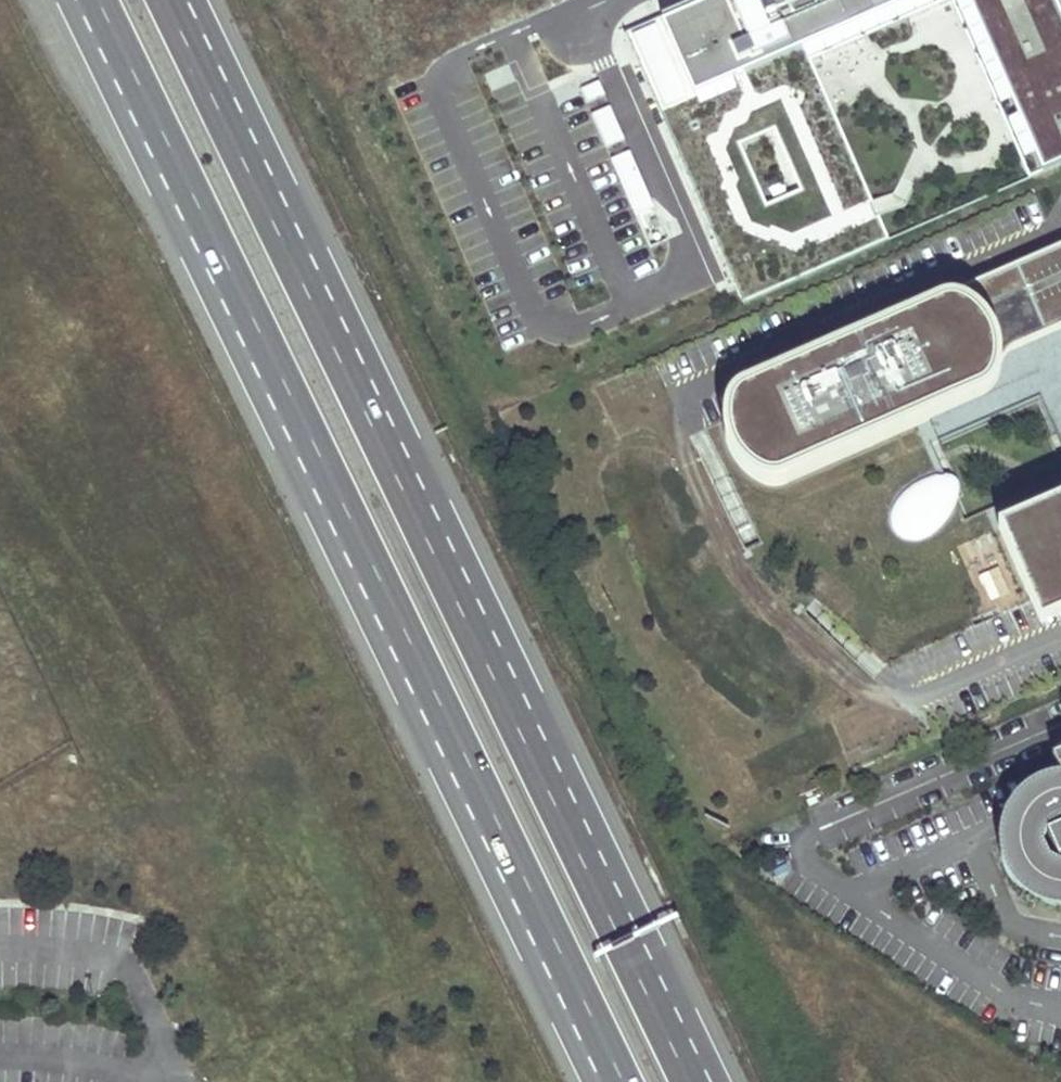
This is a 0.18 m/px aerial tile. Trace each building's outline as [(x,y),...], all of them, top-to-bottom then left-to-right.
[(628,33),(745,305),(889,241),(809,60),(951,0),(703,0),(628,33)] [(1060,165),(1060,3),(1060,0),(952,0),(1030,179),(1060,165)] [(601,82),(583,89),(588,102),(606,95),(601,82)] [(612,107),(594,115),(607,147),(625,139),(612,107)] [(631,151),(613,159),(651,247),(669,239),(631,151)] [(1059,249),(1019,266),(948,298),(737,389),(729,407),(724,427),(733,455),(745,470),(760,478),(789,478),(987,390),(995,383),(997,372),(1002,358),(1011,348),(1047,332),(1060,326),(1060,248),(1059,249)] [(959,496),(958,479),(940,473),(921,477),(905,489),(894,503),(890,519),(896,533),(906,539),(920,541),(934,532),(950,516),(959,496)] [(1000,528),(1029,595),(1041,622),(1060,613),(1060,502),(1000,528)] [(1040,781),(1018,797),(1004,819),(1000,845),(1005,871),(1020,893),(1043,907),(1060,910),(1060,777),(1040,781)]
